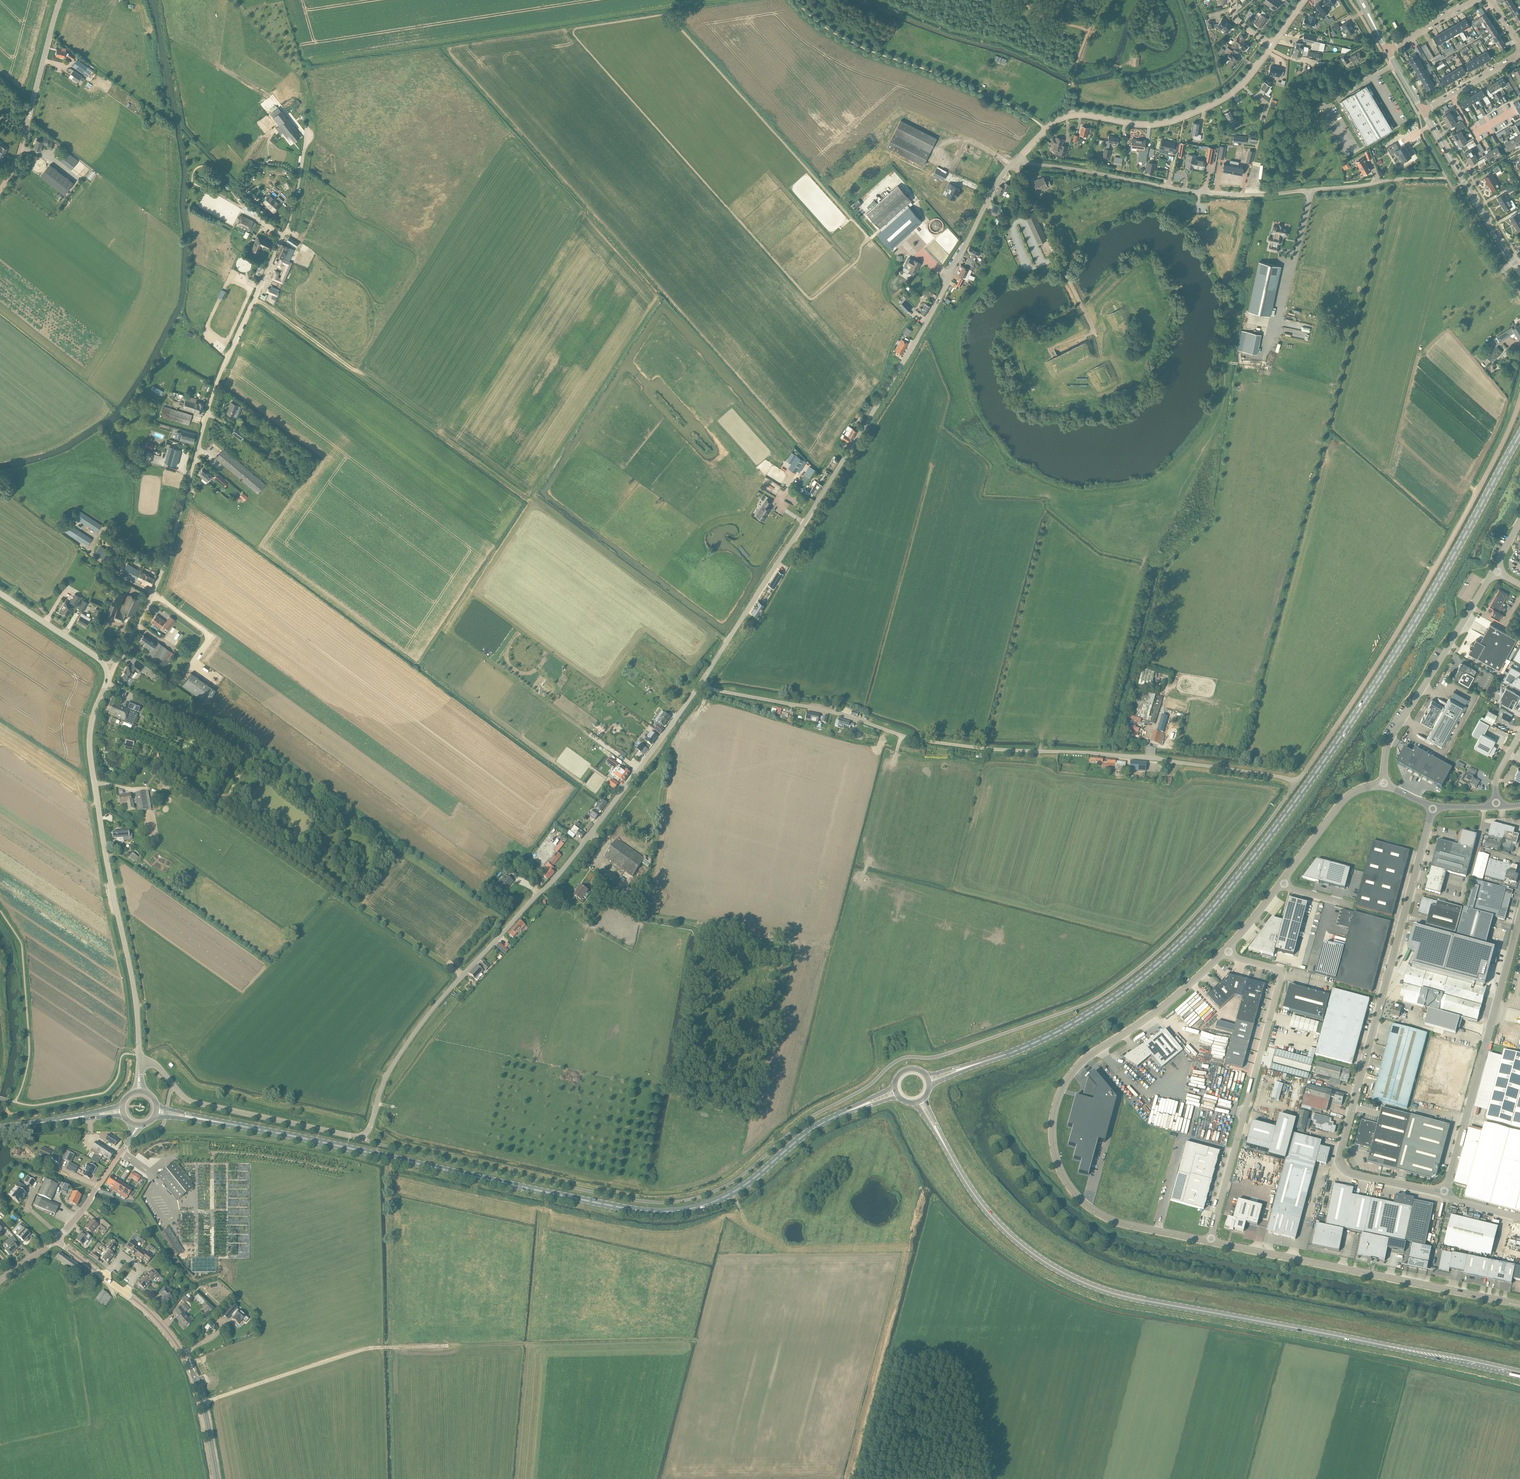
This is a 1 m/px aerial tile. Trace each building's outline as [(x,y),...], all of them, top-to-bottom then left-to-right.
[(1276,0),(1265,0),(1264,2),(1274,9),(1279,2),(1276,0)] [(1322,2),(1321,1),(1315,5),(1323,15),(1329,11),(1325,6),(1329,4),(1330,5),(1336,1),(1336,0),(1325,0),(1322,2)] [(1390,19),(1400,14),(1394,0),(1380,0),(1390,19)] [(1513,2),(1508,6),(1511,11),(1516,7),(1513,2)] [(1516,7),(1511,11),(1514,16),(1519,12),(1518,10),(1519,9),(1519,5),(1516,7)] [(1263,11),(1261,13),(1254,22),(1261,28),(1268,19),(1265,17),(1267,14),(1263,11)] [(1485,13),(1473,21),(1474,23),(1479,20),(1481,23),(1483,22),(1483,21),(1488,18),(1485,13)] [(1304,18),(1302,24),(1312,28),(1312,26),(1314,27),(1316,23),(1314,23),(1314,21),(1315,17),(1310,15),(1308,19),(1304,18)] [(1223,17),(1220,21),(1218,24),(1214,24),(1213,21),(1208,21),(1209,28),(1214,28),(1214,27),(1217,26),(1220,29),(1221,28),(1227,32),(1232,26),(1225,21),(1226,20),(1223,17)] [(1492,23),(1488,18),(1483,21),(1483,22),(1486,27),(1492,23)] [(1466,19),(1460,22),(1464,29),(1470,26),(1466,19)] [(1347,35),(1354,31),(1348,21),(1342,25),(1343,29),(1342,30),(1344,33),(1346,32),(1347,35)] [(1459,32),(1464,41),(1467,39),(1463,32),(1462,32),(1461,31),(1464,29),(1460,22),(1455,25),(1459,32)] [(1490,32),(1495,28),(1492,23),(1486,27),(1490,32)] [(1455,25),(1449,28),(1454,35),(1459,32),(1455,25)] [(1448,38),(1449,40),(1451,39),(1450,37),(1454,35),(1449,28),(1444,31),(1448,38)] [(1493,37),(1498,33),(1495,28),(1490,32),(1493,37)] [(1448,38),(1444,31),(1439,34),(1443,41),(1448,38)] [(1487,44),(1494,39),(1496,42),(1502,38),(1498,33),(1493,37),(1485,42),(1487,44)] [(1304,34),(1303,40),(1308,41),(1312,42),(1312,45),(1320,47),(1320,46),(1320,43),(1321,42),(1313,41),(1314,36),(1309,35),(1304,34)] [(1443,41),(1439,34),(1433,37),(1437,44),(1443,41)] [(1241,35),(1238,39),(1237,39),(1232,45),(1237,49),(1239,47),(1244,51),(1249,45),(1243,40),(1245,38),(1245,39),(1245,38),(1241,35)] [(1496,42),(1497,43),(1500,47),(1502,49),(1504,47),(1503,45),(1505,44),(1502,38),(1496,42)] [(1295,43),(1294,48),(1310,52),(1310,49),(1307,48),(1307,49),(1302,48),(1303,44),(1300,44),(1295,43)] [(1422,57),(1425,55),(1419,46),(1415,48),(1419,54),(1420,53),(1422,57)] [(65,51),(66,49),(62,48),(61,50),(57,49),(56,55),(64,57),(65,54),(67,56),(73,60),(76,56),(70,51),(69,53),(65,51)] [(1292,57),(1296,58),(1297,55),(1301,56),(1301,53),(1306,55),(1309,56),(1309,58),(1320,60),(1321,55),(1319,54),(1315,53),(1315,50),(1310,49),(1310,52),(1294,48),(1292,57)] [(1491,58),(1489,54),(1487,51),(1482,54),(1486,61),(1491,58)] [(1346,55),(1345,55),(1341,58),(1345,64),(1351,60),(1353,64),(1363,58),(1359,52),(1350,57),(1348,59),(1346,55)] [(1412,63),(1419,59),(1416,53),(1409,57),(1412,63)] [(1227,57),(1230,59),(1226,63),(1233,68),(1238,60),(1229,54),(1227,57)] [(1486,61),(1482,54),(1476,57),(1480,64),(1486,61)] [(1473,56),(1474,59),(1471,60),(1475,68),(1480,64),(1476,57),(1475,55),(1473,56)] [(1007,59),(996,56),(995,60),(1005,64),(1007,59)] [(1132,57),(1131,66),(1139,67),(1139,57),(1132,57)] [(1419,59),(1412,63),(1415,68),(1422,64),(1419,59)] [(72,66),(87,76),(92,70),(77,60),(72,66)] [(1475,68),(1471,60),(1465,64),(1470,71),(1475,68)] [(1418,73),(1425,69),(1422,64),(1415,68),(1418,73)] [(1269,74),(1274,75),(1282,77),(1284,72),(1280,71),(1281,69),(1271,66),(1269,74)] [(1457,69),(1461,76),(1466,73),(1462,66),(1457,69)] [(1421,79),(1428,75),(1425,69),(1418,73),(1421,79)] [(1451,72),(1455,79),(1461,76),(1457,69),(1451,72)] [(73,70),(71,74),(74,76),(72,78),(78,82),(82,76),(73,70)] [(1446,75),(1450,82),(1455,79),(1451,72),(1446,75)] [(1424,84),(1431,80),(1428,75),(1421,79),(1424,84)] [(1440,78),(1442,81),(1445,85),(1450,82),(1446,75),(1440,78)] [(1498,81),(1502,88),(1508,85),(1506,83),(1503,78),(1498,81)] [(1431,80),(1424,84),(1427,90),(1434,86),(1431,80)] [(1496,89),(1497,91),(1502,88),(1498,81),(1493,84),(1496,89)] [(1262,96),(1260,99),(1266,103),(1271,95),(1269,94),(1272,90),(1270,89),(1272,86),(1271,85),(1270,86),(1265,82),(1261,89),(1266,92),(1263,97),(1262,96)] [(1501,98),(1497,91),(1496,89),(1493,84),(1487,87),(1489,89),(1486,90),(1490,97),(1493,96),(1491,92),(1494,90),(1495,93),(1494,94),(1498,100),(1501,98)] [(1352,94),(1349,95),(1352,100),(1345,105),(1368,144),(1386,133),(1384,129),(1389,125),(1388,126),(1365,87),(1352,95),(1352,94)] [(1486,97),(1485,95),(1482,90),(1477,93),(1480,98),(1483,97),(1489,107),(1492,105),(1491,102),(1487,96),(1486,97)] [(1472,96),(1475,101),(1478,100),(1482,107),(1484,105),(1480,98),(1477,93),(1472,96)] [(1470,104),(1473,103),(1477,110),(1479,108),(1475,101),(1472,96),(1466,99),(1470,104)] [(294,110),(298,107),(297,106),(301,103),(298,99),(286,109),(289,112),(293,108),(294,110)] [(1470,104),(1466,99),(1461,102),(1464,107),(1468,106),(1472,113),(1474,111),(1470,104)] [(1454,114),(1452,115),(1450,112),(1455,109),(1454,106),(1445,111),(1447,114),(1443,116),(1446,122),(1454,118),(1456,116),(1454,114)] [(296,130),(278,108),(270,114),(279,126),(278,127),(275,128),(277,132),(280,130),(287,138),(290,136),(294,142),(300,137),(295,131),(296,130)] [(1241,125),(1240,122),(1239,121),(1236,122),(1235,119),(1235,118),(1234,118),(1231,110),(1225,113),(1228,120),(1231,119),(1235,128),(1241,125)] [(1454,118),(1446,122),(1450,128),(1457,123),(1454,118)] [(888,147),(918,163),(923,165),(936,138),(901,121),(888,147)] [(1194,134),(1193,139),(1200,140),(1201,135),(1198,134),(1200,124),(1193,122),(1191,133),(1194,134)] [(1088,128),(1082,126),(1080,135),(1083,136),(1083,138),(1085,139),(1088,128)] [(1504,129),(1499,132),(1496,134),(1500,140),(1502,139),(1500,135),(1506,132),(1504,129)] [(1457,140),(1464,136),(1461,130),(1454,135),(1457,140)] [(1104,148),(1103,156),(1109,157),(1110,149),(1109,149),(1110,142),(1114,143),(1113,145),(1117,146),(1119,138),(1113,137),(1113,136),(1109,135),(1108,141),(1107,140),(1106,140),(1105,148),(1104,148)] [(49,140),(49,138),(44,136),(43,141),(37,140),(34,149),(41,151),(43,144),(47,145),(46,148),(51,149),(53,142),(49,140)] [(1464,136),(1457,140),(1460,146),(1468,142),(1464,136)] [(1519,144),(1516,136),(1510,140),(1514,147),(1519,144)] [(1064,157),(1067,145),(1066,149),(1061,148),(1064,139),(1056,137),(1056,139),(1052,138),(1051,143),(1054,144),(1053,148),(1060,150),(1059,155),(1055,154),(1054,155),(1064,157)] [(1132,138),(1131,149),(1131,147),(1141,148),(1141,150),(1144,150),(1145,140),(1132,138)] [(1162,140),(1160,148),(1172,151),(1172,153),(1176,154),(1177,147),(1178,143),(1174,142),(1162,140)] [(1514,147),(1510,140),(1505,143),(1509,150),(1514,147)] [(1391,155),(1396,152),(1402,163),(1406,161),(1406,160),(1412,156),(1405,145),(1399,148),(1396,142),(1387,148),(1391,155)] [(1208,150),(1206,162),(1213,163),(1215,150),(1216,148),(1209,147),(1208,150)] [(1492,150),(1496,158),(1502,154),(1497,147),(1492,150)] [(1496,158),(1492,150),(1490,148),(1487,150),(1488,152),(1486,154),(1490,161),(1496,158)] [(1476,150),(1473,151),(1472,149),(1464,153),(1468,159),(1478,153),(1476,150)] [(1140,150),(1138,161),(1146,162),(1147,151),(1144,151),(1140,150)] [(60,160),(69,167),(76,158),(67,151),(63,156),(60,160)] [(1478,153),(1468,159),(1471,164),(1478,160),(1477,157),(1479,156),(1482,154),(1480,151),(1478,153)] [(1188,154),(1186,167),(1193,168),(1193,167),(1195,159),(1196,155),(1188,154)] [(1123,158),(1114,157),(1113,165),(1121,166),(1123,158)] [(1371,170),(1364,158),(1356,162),(1364,175),(1371,170)] [(1195,159),(1193,167),(1203,169),(1205,160),(1195,159)] [(1223,162),(1221,170),(1232,172),(1234,164),(1234,161),(1230,160),(1229,163),(1223,162)] [(1234,161),(1232,172),(1243,173),(1245,166),(1238,165),(1238,162),(1234,161)] [(1148,162),(1146,171),(1154,172),(1156,164),(1148,162)] [(74,183),(50,164),(41,176),(64,195),(74,183)] [(933,175),(943,180),(947,173),(937,168),(933,175)] [(1500,186),(1492,174),(1485,178),(1492,191),(1500,186)] [(1051,185),(1049,180),(1045,182),(1043,177),(1033,181),(1038,191),(1051,185)] [(934,178),(931,185),(938,188),(941,181),(934,178)] [(911,191),(914,189),(907,181),(904,184),(911,191)] [(1005,182),(1003,187),(999,185),(996,192),(997,192),(997,193),(999,194),(1002,195),(1004,190),(1005,190),(1007,191),(1010,185),(1005,182)] [(1514,190),(1513,189),(1514,187),(1519,184),(1518,182),(1506,188),(1508,193),(1514,190)] [(943,194),(947,196),(955,200),(957,196),(959,193),(957,192),(959,188),(949,183),(943,194)] [(878,235),(887,246),(891,249),(922,221),(907,204),(912,200),(898,185),(867,213),(882,230),(878,235)] [(1512,206),(1505,193),(1497,198),(1505,211),(1512,206)] [(282,204),(270,194),(264,201),(275,211),(282,204)] [(991,211),(996,213),(998,214),(1001,206),(999,205),(994,203),(991,211)] [(860,211),(858,213),(864,220),(866,218),(860,211)] [(1029,214),(1026,216),(1039,243),(1041,242),(1046,240),(1033,212),(1029,214)] [(1517,213),(1510,218),(1517,231),(1519,229),(1519,218),(1517,213)] [(241,216),(236,225),(248,232),(249,231),(252,233),(257,224),(241,216)] [(1289,228),(1275,224),(1273,232),(1275,232),(1274,237),(1272,236),(1271,241),(1272,241),(1271,245),(1270,245),(1269,249),(1278,251),(1279,247),(1278,246),(1278,243),(1279,243),(1280,238),(1281,233),(1288,235),(1289,228)] [(955,244),(959,240),(948,228),(945,231),(947,234),(955,244)] [(250,251),(252,252),(257,254),(261,246),(270,250),(273,244),(257,236),(255,241),(255,242),(250,251)] [(272,279),(276,281),(283,284),(292,262),(284,259),(289,247),(281,244),(276,256),(281,258),(277,266),(280,267),(283,262),(287,264),(281,279),(276,277),(278,272),(275,271),(272,279)] [(966,262),(970,264),(973,266),(976,261),(974,260),(976,256),(977,257),(979,253),(970,248),(968,252),(972,254),(970,260),(968,259),(966,262)] [(914,274),(915,271),(916,272),(919,266),(919,267),(921,263),(914,260),(910,258),(908,263),(911,265),(910,269),(909,272),(909,273),(913,275),(914,274)] [(1253,286),(1248,311),(1270,316),(1275,291),(1281,266),(1259,261),(1253,286)] [(972,270),(965,267),(961,265),(959,269),(970,274),(972,270)] [(970,274),(959,269),(957,273),(963,276),(963,278),(972,282),(975,277),(970,274)] [(266,292),(271,294),(277,296),(279,293),(268,288),(266,292)] [(911,309),(904,301),(900,305),(907,312),(911,309)] [(926,303),(921,313),(925,315),(930,306),(929,306),(930,304),(928,303),(927,304),(926,303)] [(1124,309),(1123,309),(1111,315),(1115,314),(1118,321),(1124,319),(1120,311),(1124,309)] [(1513,329),(1512,327),(1496,337),(1499,342),(1515,332),(1519,338),(1519,337),(1519,325),(1513,329)] [(906,326),(902,332),(908,336),(912,330),(906,326)] [(1261,334),(1241,331),(1238,350),(1257,354),(1261,334)] [(895,351),(897,352),(902,355),(908,343),(902,339),(900,342),(898,341),(896,345),(898,346),(895,351)] [(167,342),(162,351),(178,360),(183,351),(167,342)] [(1494,358),(1502,350),(1497,346),(1490,353),(1490,354),(1487,357),(1491,360),(1494,358)] [(164,387),(169,378),(163,375),(158,383),(164,387)] [(163,392),(154,387),(152,390),(161,396),(163,392)] [(196,399),(186,396),(183,407),(201,413),(204,404),(196,401),(196,399)] [(161,416),(184,423),(189,425),(192,415),(172,409),(173,405),(165,402),(161,416)] [(231,402),(227,413),(232,415),(233,416),(237,417),(238,418),(242,407),(239,406),(238,405),(236,404),(231,402)] [(852,428),(851,427),(848,426),(846,429),(847,430),(844,435),(845,435),(842,439),(848,442),(850,437),(852,438),(857,431),(852,428)] [(236,427),(232,433),(242,440),(246,434),(236,427)] [(180,440),(188,442),(193,443),(195,436),(182,433),(180,440)] [(165,462),(172,464),(176,466),(181,449),(169,446),(165,462)] [(221,452),(216,458),(220,461),(257,494),(265,484),(229,453),(224,449),(221,452)] [(792,452),(786,461),(791,464),(797,455),(792,452)] [(805,462),(803,461),(804,460),(797,456),(789,468),(796,473),(797,471),(799,472),(805,462)] [(809,466),(803,475),(809,478),(815,470),(815,469),(814,469),(809,466)] [(208,473),(206,472),(202,469),(198,474),(203,478),(201,480),(206,483),(212,475),(209,473),(208,473)] [(214,477),(222,484),(225,487),(228,482),(225,480),(217,473),(214,477)] [(812,485),(814,486),(810,492),(816,495),(820,489),(819,488),(821,484),(822,485),(818,482),(815,480),(814,481),(812,484),(812,485)] [(803,493),(795,488),(792,493),(801,498),(803,493)] [(758,513),(757,516),(758,517),(763,521),(770,509),(768,508),(772,502),(767,499),(764,505),(765,506),(763,510),(761,509),(758,513)] [(102,525),(79,510),(74,518),(97,533),(102,525)] [(65,532),(88,546),(93,539),(70,524),(65,532)] [(100,546),(95,554),(106,561),(108,557),(112,559),(114,555),(100,546)] [(122,574),(131,579),(136,581),(138,578),(142,580),(151,585),(155,579),(127,564),(122,574)] [(779,569),(768,586),(774,590),(785,573),(779,569)] [(127,595),(131,587),(126,584),(122,592),(127,595)] [(1499,620),(1506,608),(1504,607),(1501,606),(1503,603),(1508,594),(1499,589),(1489,607),(1491,607),(1489,610),(1492,612),(1490,615),(1499,620)] [(76,604),(81,597),(75,594),(71,601),(76,604)] [(127,613),(134,617),(141,601),(128,595),(120,611),(118,609),(114,618),(123,622),(127,613)] [(83,599),(78,608),(84,611),(89,603),(83,599)] [(60,611),(61,611),(62,612),(62,614),(65,615),(66,614),(68,615),(69,612),(71,613),(74,606),(65,601),(60,611)] [(757,602),(751,613),(757,617),(764,606),(757,602)] [(107,615),(113,617),(117,606),(111,604),(107,615)] [(82,613),(80,617),(77,621),(81,623),(86,626),(85,626),(86,626),(89,621),(84,618),(85,615),(82,613)] [(165,621),(161,618),(157,615),(152,622),(160,628),(165,621)] [(166,622),(164,626),(169,630),(176,620),(170,616),(166,622)] [(1490,624),(1483,637),(1484,638),(1481,642),(1476,639),(1474,644),(1472,643),(1471,644),(1470,645),(1470,646),(1470,647),(1470,648),(1471,648),(1469,653),(1500,670),(1517,639),(1490,624)] [(175,655),(161,645),(157,642),(156,644),(144,635),(140,640),(145,643),(143,646),(151,651),(146,657),(163,670),(175,655)] [(125,673),(122,676),(127,680),(126,682),(130,684),(134,679),(131,677),(136,669),(140,672),(143,667),(135,662),(131,668),(128,666),(125,670),(124,672),(124,673),(124,672),(125,673)] [(1459,681),(1463,683),(1469,686),(1474,676),(1473,676),(1476,671),(1464,664),(1461,665),(1454,677),(1459,680),(1459,681)] [(1516,686),(1519,689),(1519,677),(1519,676),(1519,674),(1519,670),(1511,666),(1504,680),(1516,686)] [(1142,669),(1138,685),(1151,688),(1155,672),(1142,669)] [(191,673),(182,685),(207,702),(216,690),(191,673)] [(1519,697),(1519,696),(1515,693),(1506,688),(1499,701),(1508,706),(1508,707),(1512,709),(1517,701),(1518,701),(1519,697)] [(1151,717),(1150,717),(1149,717),(1149,716),(1150,713),(1153,703),(1155,695),(1136,690),(1135,693),(1128,715),(1150,721),(1149,722),(1155,724),(1162,698),(1156,696),(1151,713),(1152,713),(1151,717)] [(1425,712),(1420,722),(1421,722),(1433,728),(1427,738),(1432,741),(1442,747),(1462,711),(1465,706),(1465,705),(1468,699),(1461,695),(1453,691),(1450,697),(1445,707),(1433,700),(1432,700),(1427,709),(1429,710),(1427,713),(1425,712)] [(130,712),(129,712),(129,711),(115,705),(116,701),(110,698),(104,712),(125,721),(125,722),(133,726),(138,715),(130,711),(130,712)] [(128,708),(139,713),(142,706),(131,701),(128,708)] [(1482,716),(1481,718),(1486,722),(1492,725),(1494,722),(1494,721),(1496,717),(1505,722),(1508,723),(1512,717),(1513,714),(1501,708),(1497,715),(1489,710),(1485,717),(1482,716)] [(662,711),(655,720),(658,722),(660,723),(664,726),(670,717),(666,714),(664,713),(662,711)] [(819,720),(822,721),(822,722),(826,723),(826,722),(827,717),(823,716),(823,717),(819,716),(820,714),(808,712),(807,717),(806,721),(818,724),(819,720)] [(1168,717),(1162,715),(1157,730),(1163,732),(1168,717)] [(1138,731),(1141,719),(1129,716),(1126,728),(1138,731)] [(641,719),(639,723),(645,728),(648,724),(641,719)] [(1476,727),(1472,734),(1479,738),(1474,747),(1483,752),(1488,755),(1488,754),(1492,756),(1497,747),(1493,745),(1495,741),(1491,738),(1484,734),(1489,724),(1480,719),(1476,727)] [(840,720),(838,728),(844,729),(848,730),(848,728),(850,728),(851,726),(854,726),(855,723),(850,722),(840,720)] [(664,729),(660,726),(658,725),(654,730),(660,734),(664,729)] [(651,732),(645,740),(651,745),(658,737),(654,734),(651,732)] [(1154,732),(1152,737),(1151,742),(1160,744),(1163,735),(1154,732)] [(1404,748),(1397,762),(1397,764),(1442,788),(1452,769),(1434,759),(1415,749),(1414,751),(1413,753),(1404,748)] [(620,750),(618,753),(625,758),(627,754),(620,750)] [(1090,762),(1090,763),(1098,763),(1102,764),(1110,764),(1113,764),(1113,765),(1112,768),(1115,769),(1121,769),(1125,769),(1125,767),(1126,762),(1116,761),(1116,759),(1111,759),(1107,759),(1103,758),(1098,758),(1090,757),(1090,762)] [(618,777),(619,778),(623,781),(630,773),(629,773),(630,771),(626,768),(625,770),(624,768),(626,765),(617,758),(614,762),(623,769),(620,773),(621,773),(618,777)] [(1130,766),(1130,770),(1138,771),(1145,772),(1146,768),(1146,763),(1138,762),(1131,761),(1130,766)] [(1465,765),(1458,762),(1454,768),(1458,770),(1460,767),(1463,769),(1465,765)] [(1460,777),(1459,778),(1457,783),(1463,786),(1464,785),(1470,788),(1471,786),(1476,788),(1479,782),(1474,779),(1474,777),(1476,772),(1472,769),(1470,768),(1467,773),(1465,772),(1462,778),(1460,777)] [(612,779),(608,785),(614,790),(619,784),(612,779)] [(134,804),(137,803),(138,810),(149,808),(145,791),(135,793),(136,798),(134,799),(134,804)] [(119,796),(120,796),(121,799),(120,799),(120,803),(127,802),(128,809),(135,808),(133,801),(131,801),(130,794),(119,796)] [(608,803),(603,800),(599,805),(598,804),(597,805),(596,808),(594,810),(590,816),(595,820),(600,814),(599,813),(600,811),(601,812),(608,803)] [(1490,828),(1488,837),(1503,841),(1505,832),(1514,834),(1514,833),(1515,830),(1492,823),(1490,828)] [(128,829),(125,829),(120,829),(120,831),(113,832),(113,838),(123,838),(124,838),(124,840),(124,841),(130,841),(132,838),(132,834),(131,834),(129,834),(128,829)] [(585,834),(581,831),(580,830),(576,835),(581,839),(585,834)] [(1439,841),(1431,871),(1445,875),(1446,872),(1466,877),(1477,835),(1462,831),(1460,841),(1459,841),(1454,844),(1453,845),(1439,841)] [(1501,852),(1505,853),(1509,855),(1510,852),(1513,852),(1515,847),(1519,848),(1519,842),(1519,841),(1518,841),(1519,835),(1514,834),(1505,832),(1503,841),(1504,841),(1502,847),(1501,852)] [(604,856),(609,859),(632,876),(645,859),(617,839),(604,856)] [(1487,839),(1485,847),(1499,851),(1502,843),(1487,839)] [(554,851),(557,853),(564,844),(561,841),(554,851)] [(1356,907),(1388,915),(1392,916),(1410,851),(1373,841),(1356,907)] [(563,847),(555,856),(558,859),(566,849),(563,847)] [(1479,852),(1472,877),(1483,879),(1486,867),(1489,855),(1479,852)] [(132,853),(128,858),(128,859),(134,862),(137,857),(132,853)] [(1317,859),(1303,878),(1345,889),(1351,869),(1317,859)] [(1490,859),(1485,876),(1490,877),(1494,879),(1498,880),(1503,881),(1504,881),(1504,882),(1508,883),(1509,881),(1516,883),(1519,875),(1516,874),(1518,867),(1513,865),(1512,865),(1490,859)] [(555,869),(552,866),(548,869),(549,870),(544,876),(548,880),(555,873),(553,871),(555,869)] [(510,872),(508,871),(504,867),(501,870),(507,876),(510,872)] [(1426,890),(1440,894),(1445,875),(1431,871),(1429,876),(1426,878),(1428,881),(1426,890)] [(513,881),(511,879),(508,876),(499,885),(505,891),(510,886),(509,885),(513,881)] [(1459,928),(1456,937),(1486,945),(1494,917),(1498,918),(1498,919),(1500,919),(1505,921),(1511,898),(1512,898),(1513,895),(1512,894),(1513,891),(1509,889),(1499,887),(1475,880),(1467,909),(1464,909),(1459,928)] [(579,889),(575,895),(582,900),(583,898),(586,900),(589,895),(586,893),(588,891),(580,885),(578,889),(579,889)] [(1419,913),(1429,915),(1426,925),(1455,933),(1463,909),(1423,898),(1419,913)] [(1272,919),(1248,950),(1273,957),(1275,951),(1293,956),(1307,904),(1288,899),(1282,921),(1273,919),(1272,919)] [(1339,925),(1342,926),(1350,928),(1354,912),(1343,909),(1339,925)] [(1327,942),(1323,943),(1316,971),(1316,972),(1336,978),(1335,982),(1372,992),(1391,922),(1354,912),(1350,928),(1345,947),(1327,942)] [(525,925),(524,924),(520,920),(509,933),(513,937),(519,931),(520,931),(525,925)] [(1404,981),(1400,996),(1404,997),(1403,1002),(1429,1009),(1429,1010),(1425,1025),(1456,1033),(1457,1028),(1460,1029),(1463,1019),(1463,1018),(1477,1022),(1486,988),(1483,987),(1484,985),(1485,985),(1491,963),(1497,964),(1498,949),(1414,926),(1408,948),(1415,952),(1409,964),(1412,965),(1411,968),(1408,967),(1404,981)] [(497,946),(500,950),(504,954),(508,950),(500,943),(497,946)] [(483,971),(481,969),(477,966),(469,973),(477,981),(478,981),(480,979),(480,977),(479,976),(483,971)] [(1227,981),(1234,996),(1242,998),(1236,1021),(1254,1026),(1265,985),(1229,975),(1232,973),(1231,973),(1228,976),(1227,981)] [(1219,1009),(1234,996),(1227,981),(1224,980),(1225,979),(1207,996),(1219,1009)] [(1285,1004),(1284,1008),(1283,1008),(1284,1008),(1284,1009),(1288,1010),(1323,1019),(1330,996),(1290,985),(1285,1004)] [(1370,999),(1365,998),(1333,989),(1315,1055),(1352,1065),(1370,999)] [(1402,1007),(1399,1006),(1394,1005),(1391,1015),(1399,1017),(1402,1007)] [(1293,1015),(1290,1027),(1316,1034),(1319,1022),(1293,1015)] [(1233,1032),(1224,1064),(1242,1069),(1253,1027),(1254,1026),(1236,1021),(1233,1032)] [(1233,1033),(1234,1027),(1217,1022),(1215,1028),(1233,1033)] [(1387,1046),(1421,1056),(1428,1033),(1393,1024),(1387,1046)] [(1165,1030),(1166,1029),(1165,1030),(1164,1030),(1165,1031),(1152,1041),(1150,1040),(1148,1042),(1143,1045),(1137,1049),(1137,1050),(1136,1050),(1134,1052),(1134,1053),(1133,1052),(1131,1053),(1126,1056),(1126,1057),(1123,1059),(1126,1060),(1126,1061),(1137,1067),(1151,1056),(1161,1069),(1182,1051),(1165,1030)] [(1383,1061),(1417,1071),(1421,1056),(1387,1046),(1383,1061)] [(1427,1046),(1423,1061),(1429,1063),(1433,1048),(1427,1046)] [(1433,1048),(1429,1063),(1434,1064),(1438,1049),(1433,1048)] [(1438,1049),(1434,1064),(1439,1065),(1443,1051),(1438,1049)] [(1509,1051),(1504,1050),(1486,1118),(1519,1127),(1519,1054),(1509,1051)] [(1443,1051),(1439,1065),(1445,1067),(1449,1052),(1443,1051)] [(1449,1052),(1445,1067),(1450,1068),(1454,1053),(1449,1052)] [(1454,1053),(1450,1068),(1455,1070),(1456,1068),(1457,1061),(1459,1055),(1454,1053)] [(1457,1061),(1456,1068),(1462,1069),(1465,1056),(1459,1055),(1457,1061)] [(1465,1056),(1462,1069),(1467,1071),(1469,1064),(1471,1058),(1465,1056)] [(1351,1070),(1346,1069),(1345,1069),(1344,1069),(1342,1068),(1318,1061),(1315,1073),(1339,1080),(1339,1079),(1341,1080),(1341,1081),(1347,1082),(1349,1079),(1348,1078),(1348,1076),(1349,1077),(1351,1070)] [(1378,1076),(1413,1086),(1417,1071),(1383,1061),(1378,1076)] [(1423,1061),(1420,1072),(1426,1073),(1429,1063),(1423,1061)] [(1429,1063),(1426,1073),(1431,1074),(1434,1064),(1429,1063)] [(1434,1064),(1431,1074),(1436,1076),(1439,1065),(1434,1064)] [(1439,1065),(1436,1076),(1442,1077),(1445,1067),(1439,1065)] [(1445,1067),(1442,1077),(1447,1079),(1450,1068),(1445,1067)] [(1450,1068),(1447,1079),(1452,1080),(1454,1074),(1455,1070),(1450,1068)] [(1454,1074),(1452,1080),(1458,1082),(1462,1069),(1456,1068),(1455,1070),(1454,1074)] [(1462,1069),(1458,1082),(1464,1083),(1466,1077),(1467,1071),(1462,1069)] [(1076,1097),(1068,1126),(1073,1128),(1068,1145),(1076,1147),(1073,1159),(1081,1161),(1078,1172),(1088,1175),(1088,1176),(1098,1140),(1105,1142),(1117,1099),(1094,1072),(1088,1078),(1096,1088),(1092,1101),(1076,1097)] [(1157,1083),(1161,1079),(1155,1073),(1151,1078),(1157,1083)] [(1214,1085),(1216,1076),(1208,1074),(1208,1075),(1210,1076),(1208,1083),(1214,1085)] [(1372,1099),(1377,1100),(1407,1108),(1413,1086),(1378,1076),(1372,1099)] [(1302,1105),(1301,1108),(1310,1110),(1317,1112),(1321,1113),(1322,1110),(1327,1111),(1330,1097),(1334,1098),(1336,1092),(1328,1090),(1308,1085),(1306,1095),(1305,1098),(1304,1102),(1303,1105),(1302,1105)] [(1416,1087),(1413,1100),(1418,1102),(1422,1088),(1416,1087)] [(1422,1088),(1418,1102),(1423,1103),(1427,1089),(1422,1088)] [(1427,1089),(1423,1103),(1429,1104),(1432,1091),(1427,1089)] [(1432,1091),(1429,1104),(1434,1106),(1438,1092),(1432,1091)] [(1344,1094),(1339,1093),(1336,1092),(1334,1098),(1333,1104),(1341,1106),(1344,1096),(1344,1094)] [(1438,1092),(1434,1106),(1439,1107),(1443,1094),(1438,1092)] [(1443,1094),(1439,1107),(1445,1109),(1447,1102),(1448,1095),(1443,1094)] [(1447,1102),(1445,1109),(1451,1110),(1454,1097),(1448,1095),(1447,1102)] [(1454,1097),(1451,1110),(1456,1112),(1458,1105),(1460,1098),(1454,1097)] [(1294,1129),(1294,1131),(1304,1133),(1304,1131),(1305,1126),(1308,1118),(1309,1114),(1309,1112),(1310,1110),(1301,1108),(1300,1108),(1299,1111),(1294,1129)] [(1368,1162),(1397,1170),(1431,1179),(1437,1176),(1450,1126),(1382,1108),(1378,1124),(1362,1120),(1360,1127),(1361,1127),(1359,1133),(1358,1133),(1355,1144),(1371,1148),(1368,1162)] [(1313,1114),(1312,1120),(1315,1121),(1314,1124),(1317,1125),(1316,1128),(1322,1130),(1326,1131),(1329,1131),(1331,1132),(1331,1131),(1332,1132),(1334,1132),(1335,1130),(1334,1129),(1335,1129),(1336,1127),(1335,1126),(1333,1126),(1333,1125),(1333,1123),(1331,1122),(1331,1121),(1331,1120),(1331,1119),(1329,1118),(1325,1117),(1319,1116),(1313,1114)] [(1253,1122),(1247,1145),(1270,1151),(1269,1155),(1286,1160),(1288,1154),(1293,1133),(1297,1119),(1280,1115),(1278,1121),(1276,1128),(1253,1122)] [(1465,1195),(1516,1209),(1519,1210),(1519,1132),(1485,1123),(1465,1195)] [(1272,1212),(1267,1232),(1296,1239),(1301,1220),(1305,1205),(1316,1161),(1326,1164),(1330,1149),(1320,1146),(1322,1141),(1317,1140),(1308,1137),(1293,1133),(1288,1154),(1286,1160),(1276,1198),(1272,1212)] [(105,1140),(110,1143),(113,1138),(108,1134),(105,1140)] [(113,1138),(110,1143),(115,1146),(118,1141),(113,1138)] [(91,1151),(98,1155),(99,1153),(100,1154),(104,1147),(96,1142),(91,1151)] [(1186,1143),(1170,1201),(1204,1210),(1220,1152),(1186,1143)] [(114,1153),(104,1147),(100,1154),(99,1153),(98,1155),(101,1158),(103,1155),(110,1160),(114,1153)] [(42,1148),(39,1154),(38,1154),(37,1154),(36,1157),(41,1159),(42,1156),(49,1159),(52,1152),(42,1148)] [(66,1150),(62,1159),(70,1163),(74,1154),(66,1150)] [(56,1172),(57,1167),(47,1162),(45,1167),(56,1172)] [(158,1176),(161,1179),(177,1200),(194,1187),(174,1162),(158,1176)] [(87,1171),(84,1176),(90,1179),(93,1174),(96,1168),(90,1165),(88,1164),(85,1170),(87,1171)] [(68,1165),(67,1169),(75,1173),(77,1170),(68,1165)] [(24,1182),(31,1186),(35,1181),(27,1176),(24,1182)] [(112,1176),(107,1184),(113,1188),(112,1189),(125,1198),(127,1199),(129,1196),(132,1191),(133,1189),(131,1188),(112,1176)] [(58,1185),(53,1183),(45,1179),(38,1194),(51,1200),(58,1185)] [(142,1187),(133,1194),(156,1225),(164,1219),(156,1207),(164,1201),(150,1181),(142,1187)] [(23,1190),(25,1187),(18,1182),(15,1185),(19,1188),(12,1197),(19,1203),(26,1193),(23,1190)] [(1334,1184),(1326,1225),(1425,1245),(1434,1205),(1414,1201),(1414,1198),(1406,1197),(1405,1195),(1402,1194),(1402,1196),(1396,1194),(1394,1204),(1352,1195),(1354,1188),(1334,1184)] [(71,1196),(69,1202),(77,1206),(82,1195),(73,1192),(71,1191),(69,1195),(71,1196)] [(38,1196),(34,1205),(38,1207),(55,1214),(59,1205),(38,1196)] [(1229,1217),(1226,1227),(1231,1228),(1231,1230),(1234,1230),(1234,1229),(1244,1232),(1247,1222),(1258,1225),(1263,1206),(1239,1199),(1233,1218),(1229,1217)] [(1451,1215),(1444,1245),(1485,1255),(1492,1225),(1451,1215)] [(85,1228),(89,1231),(92,1233),(98,1225),(96,1223),(92,1220),(85,1228)] [(104,1221),(102,1225),(101,1224),(99,1227),(104,1231),(105,1232),(111,1226),(104,1221)] [(16,1235),(20,1238),(24,1242),(24,1241),(25,1242),(26,1242),(27,1242),(28,1241),(28,1240),(28,1239),(27,1238),(30,1234),(27,1231),(29,1229),(22,1223),(18,1227),(21,1229),(16,1235)] [(1312,1246),(1339,1251),(1344,1230),(1316,1224),(1312,1246)] [(169,1226),(160,1232),(174,1255),(183,1250),(169,1226)] [(86,1233),(84,1235),(81,1233),(79,1235),(80,1236),(76,1240),(83,1245),(88,1239),(89,1240),(91,1238),(86,1233)] [(1363,1234),(1358,1256),(1385,1261),(1388,1248),(1404,1252),(1406,1243),(1389,1239),(1363,1234)] [(5,1250),(6,1251),(9,1255),(18,1247),(14,1243),(16,1241),(12,1236),(5,1243),(7,1245),(8,1247),(8,1248),(5,1250)] [(106,1248),(108,1249),(113,1253),(116,1248),(115,1247),(117,1244),(111,1239),(109,1243),(109,1244),(106,1248)] [(126,1247),(132,1251),(136,1246),(137,1245),(131,1241),(126,1247)] [(131,1253),(136,1257),(141,1250),(136,1246),(132,1251),(131,1253)] [(114,1254),(113,1253),(108,1249),(106,1252),(104,1250),(103,1253),(111,1259),(114,1254)] [(141,1261),(143,1259),(142,1259),(146,1254),(141,1250),(136,1257),(141,1261)] [(1442,1251),(1439,1270),(1449,1272),(1449,1269),(1464,1272),(1468,1256),(1442,1251)] [(88,1277),(80,1272),(83,1268),(71,1259),(70,1260),(60,1253),(56,1258),(63,1262),(62,1263),(78,1275),(77,1276),(85,1281),(88,1277)] [(101,1255),(103,1256),(101,1259),(107,1264),(111,1259),(103,1253),(101,1255)] [(148,1263),(153,1257),(147,1253),(146,1254),(142,1259),(143,1259),(148,1263)] [(1464,1272),(1464,1273),(1469,1274),(1474,1275),(1477,1258),(1468,1256),(1464,1272)] [(1474,1275),(1473,1276),(1478,1277),(1479,1276),(1483,1277),(1487,1260),(1482,1259),(1477,1258),(1474,1275)] [(1417,1269),(1419,1261),(1409,1259),(1407,1267),(1417,1269)] [(1487,1260),(1483,1277),(1493,1279),(1496,1262),(1491,1261),(1487,1260)] [(1427,1271),(1429,1263),(1419,1261),(1417,1269),(1427,1271)] [(1496,1262),(1493,1279),(1493,1280),(1496,1281),(1496,1280),(1502,1281),(1506,1264),(1501,1263),(1496,1262)] [(1506,1264),(1502,1281),(1503,1281),(1503,1282),(1506,1283),(1506,1282),(1512,1283),(1515,1266),(1510,1265),(1506,1264)] [(151,1280),(153,1281),(156,1277),(157,1277),(159,1275),(153,1270),(151,1273),(150,1272),(146,1276),(151,1280)] [(148,1285),(151,1280),(146,1276),(145,1275),(141,1280),(148,1285)] [(150,1286),(148,1285),(141,1280),(138,1284),(144,1289),(146,1287),(148,1288),(150,1286)] [(165,1305),(168,1302),(172,1297),(169,1295),(171,1293),(165,1287),(160,1292),(163,1294),(162,1295),(163,1297),(160,1301),(165,1305)] [(103,1290),(100,1294),(95,1300),(104,1307),(112,1297),(103,1290)] [(199,1294),(195,1297),(201,1303),(204,1301),(199,1294)] [(181,1306),(179,1308),(175,1311),(179,1316),(177,1318),(181,1324),(180,1325),(183,1329),(191,1323),(184,1314),(186,1312),(181,1306)] [(233,1311),(227,1317),(231,1321),(234,1317),(235,1318),(234,1320),(239,1324),(242,1319),(246,1322),(248,1319),(245,1316),(241,1312),(240,1311),(239,1311),(240,1310),(236,1307),(233,1311)]
